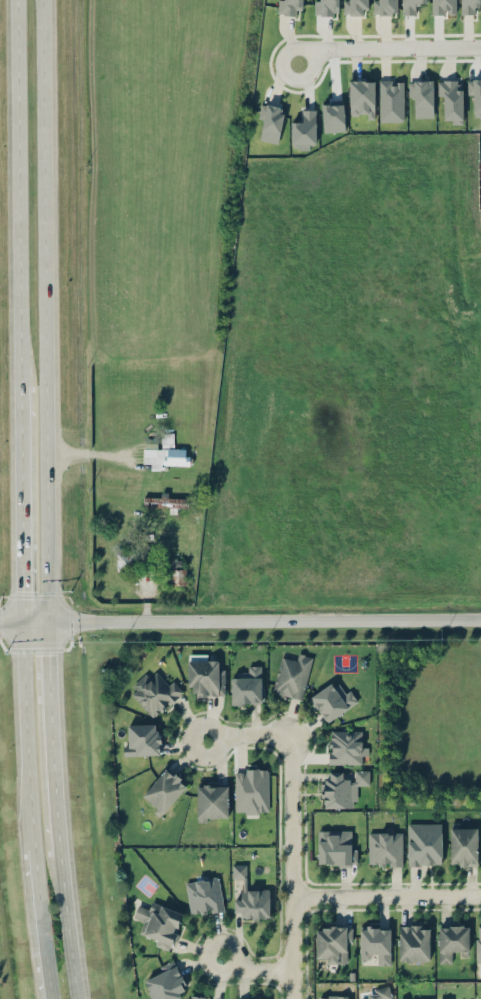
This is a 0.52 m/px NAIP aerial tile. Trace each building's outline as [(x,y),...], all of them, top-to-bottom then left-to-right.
[(304,0),(278,0),(278,13),(303,14),(304,0)] [(314,15),(338,15),(339,0),(319,0),(315,0),(314,15)] [(349,0),(343,0),(343,15),(367,15),(367,0),(349,0)] [(378,0),(373,0),(373,14),(397,14),(397,0),(378,0)] [(427,0),(402,0),(402,15),(416,15),(416,4),(427,4),(427,0)] [(456,0),(432,0),(433,15),(457,14),(456,0)] [(461,14),(474,14),(474,5),(480,5),(480,0),(461,0),(461,14)] [(349,81),(350,117),(375,116),(375,80),(349,81)] [(408,81),(409,97),(414,97),(415,118),(434,117),(433,80),(408,81)] [(468,81),(468,94),(473,94),(473,117),(480,116),(480,80),(468,81)] [(380,122),(404,121),(403,81),(379,81),(380,122)] [(438,81),(438,96),(443,95),(444,120),(452,120),(452,124),(463,124),(463,81),(438,81)] [(260,141),(279,143),(283,106),(260,104),(259,118),(263,119),(260,141)] [(316,110),(302,110),(302,121),(291,122),(292,147),(317,147),(316,110)] [(192,466),(192,448),(175,448),(175,443),(158,443),(158,455),(144,455),(143,465),(192,466)] [(143,506),(188,507),(188,497),(143,496),(143,506)] [(116,573),(134,573),(134,548),(116,548),(116,573)] [(185,583),(185,558),(165,559),(165,583),(185,583)] [(279,658),(271,692),(302,699),(312,656),(295,652),(293,661),(279,658)] [(187,687),(195,687),(195,695),(223,695),(223,660),(187,660),(187,687)] [(231,703),(261,703),(261,666),(241,666),(241,675),(231,675),(231,703)] [(154,719),(183,692),(169,676),(162,683),(149,669),(127,690),(154,719)] [(325,722),(356,701),(343,682),(335,687),(332,682),(309,697),(325,722)] [(124,754),(159,754),(159,723),(124,723),(124,754)] [(327,730),(327,764),(366,764),(366,741),(360,741),(360,730),(327,730)] [(162,815),(187,783),(165,766),(140,798),(162,815)] [(234,813),(269,813),(269,767),(234,767),(234,813)] [(321,778),(321,807),(356,808),(356,787),(368,787),(369,770),(354,770),(354,779),(343,779),(343,770),(329,770),(329,778),(321,778)] [(196,784),(196,820),(228,820),(228,784),(196,784)] [(406,865),(442,865),(442,823),(406,823),(406,865)] [(450,865),(477,865),(477,825),(450,825),(450,865)] [(357,865),(357,838),(352,838),(352,829),(316,829),(316,865),(357,865)] [(402,832),(368,832),(368,866),(402,866),(402,832)] [(245,864),(231,864),(231,878),(245,878),(245,864)] [(223,911),(218,876),(184,881),(189,915),(223,911)] [(234,917),(269,917),(269,888),(242,888),(242,897),(234,897),(234,917)] [(185,913),(150,900),(146,910),(137,906),(133,917),(142,920),(139,930),(152,934),(149,943),(171,951),(185,913)] [(429,959),(429,924),(398,924),(398,959),(429,959)] [(316,925),(316,961),(322,961),(322,963),(349,963),(349,925),(316,925)] [(359,954),(379,954),(379,964),(390,964),(390,925),(359,925),(359,954)] [(468,925),(439,925),(439,962),(448,962),(448,952),(468,952),(468,925)] [(188,994),(175,959),(157,965),(160,974),(144,980),(151,998),(174,998),(188,994)] [(389,986),(378,987),(379,998),(390,998),(389,986)]
